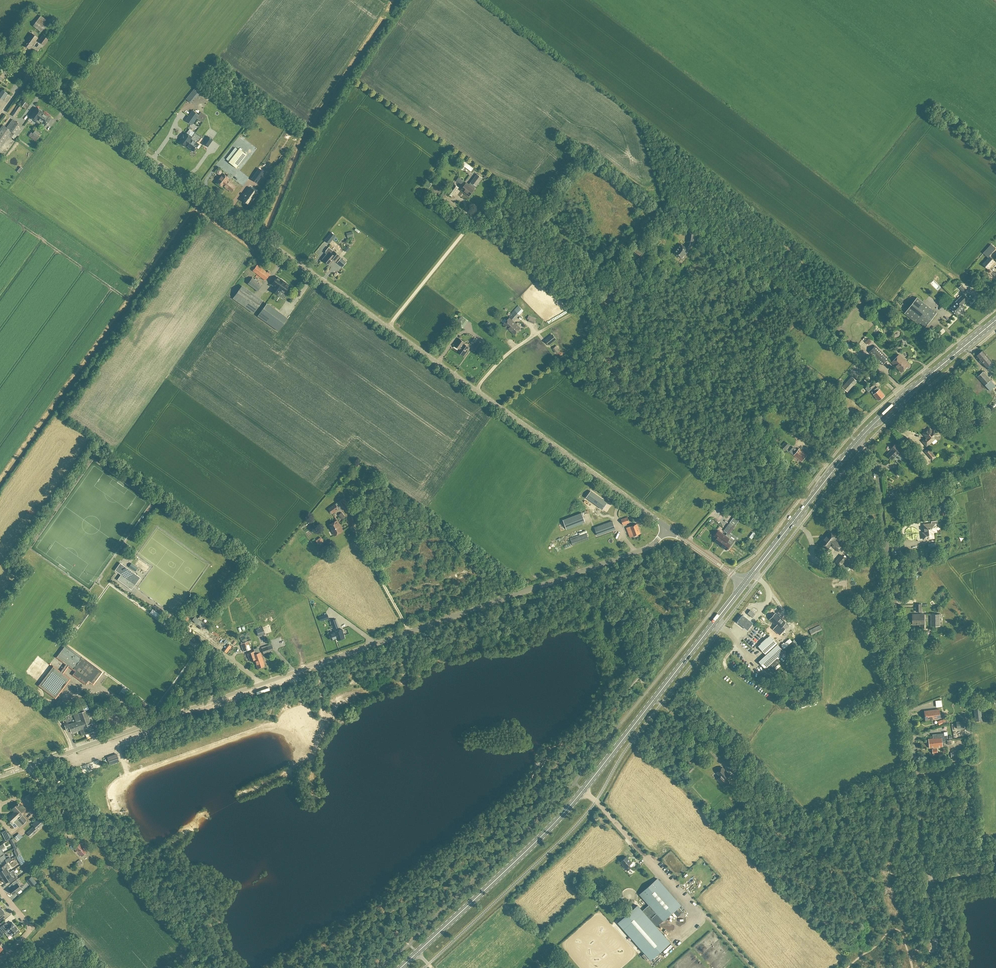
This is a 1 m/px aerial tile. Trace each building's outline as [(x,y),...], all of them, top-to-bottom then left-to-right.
[(41,32),(49,22),(41,15),(33,26),(41,32)] [(30,49),(38,38),(32,33),(24,44),(30,49)] [(43,35),(39,41),(45,45),(49,39),(43,35)] [(195,97),(190,93),(186,99),(191,102),(195,97)] [(26,109),(30,103),(22,98),(18,104),(19,104),(11,115),(15,117),(22,106),(26,109)] [(37,108),(30,116),(37,121),(39,122),(40,121),(46,125),(50,118),(42,113),(43,112),(41,111),(42,110),(39,108),(38,109),(37,108)] [(199,115),(192,110),(186,120),(192,125),(199,115)] [(201,112),(199,115),(197,118),(202,122),(206,116),(201,112)] [(23,126),(13,119),(7,128),(4,125),(0,131),(0,147),(11,131),(17,135),(23,126)] [(216,130),(220,125),(216,121),(212,126),(216,130)] [(186,145),(192,137),(186,133),(179,142),(180,143),(180,144),(182,145),(183,145),(185,146),(186,145)] [(195,133),(192,137),(186,145),(190,148),(190,149),(193,151),(193,150),(194,151),(199,144),(193,141),(198,135),(195,133)] [(213,140),(208,136),(203,143),(208,147),(213,140)] [(273,137),(271,140),(277,145),(279,142),(273,137)] [(239,148),(229,162),(236,168),(247,155),(239,148)] [(260,179),(262,175),(264,172),(259,168),(257,171),(254,175),(251,179),(257,183),(260,179)] [(227,176),(223,173),(216,182),(222,186),(223,186),(230,176),(228,174),(227,176)] [(477,186),(482,178),(477,174),(469,184),(466,183),(461,190),(469,196),(474,189),(474,188),(476,186),(477,186)] [(223,186),(225,188),(226,187),(232,192),(236,186),(229,181),(232,178),(230,176),(223,186)] [(454,184),(448,192),(453,196),(459,188),(454,184)] [(250,188),(242,199),(249,204),(257,193),(250,188)] [(331,232),(325,240),(329,244),(335,236),(331,232)] [(694,243),(695,236),(695,233),(688,232),(687,242),(688,242),(688,243),(685,246),(684,246),(681,244),(674,253),(681,259),(685,253),(686,254),(690,249),(689,249),(692,245),(693,243),(694,243)] [(644,252),(636,246),(632,251),(640,257),(644,252)] [(332,254),(334,256),(336,253),(333,251),(328,247),(325,251),(327,253),(322,259),(326,262),(332,254)] [(340,256),(336,253),(334,256),(332,254),(326,262),(329,265),(333,260),(335,261),(340,256)] [(990,257),(983,264),(988,268),(994,261),(990,257)] [(342,267),(346,262),(341,258),(337,262),(342,267)] [(642,264),(639,258),(633,261),(636,267),(642,264)] [(265,280),(270,274),(257,265),(253,271),(265,280)] [(277,277),(272,284),(275,286),(272,290),(277,295),(280,290),(284,293),(290,286),(285,283),(285,282),(281,279),(281,280),(277,277)] [(252,278),(251,279),(248,284),(258,291),(262,285),(252,278)] [(967,290),(964,287),(961,284),(958,287),(965,293),(967,290)] [(262,301),(242,286),(233,298),(253,313),(262,301)] [(958,300),(963,304),(968,299),(963,294),(958,300)] [(937,313),(917,297),(904,313),(924,329),(937,313)] [(963,304),(958,300),(955,302),(956,303),(955,303),(956,303),(950,308),(950,309),(956,315),(957,315),(964,307),(965,307),(965,306),(964,306),(963,304)] [(257,316),(269,324),(278,312),(266,304),(257,316)] [(520,306),(516,310),(520,314),(524,310),(520,306)] [(516,311),(510,317),(514,321),(519,315),(516,311)] [(508,329),(508,328),(515,334),(521,328),(509,318),(503,324),(504,325),(504,327),(506,328),(507,328),(508,329)] [(589,324),(584,328),(587,333),(592,329),(589,324)] [(553,335),(546,341),(549,345),(556,339),(553,335)] [(457,351),(464,356),(470,348),(463,343),(464,342),(459,338),(454,345),(459,348),(457,351)] [(482,343),(478,340),(473,347),(477,350),(482,343)] [(875,345),(869,352),(882,364),(882,365),(888,358),(875,345)] [(986,367),(992,362),(983,351),(977,357),(986,367)] [(901,372),(909,365),(899,355),(891,362),(901,372)] [(987,387),(992,382),(990,380),(991,380),(983,372),(977,377),(984,385),(985,384),(987,387)] [(851,376),(842,387),(847,392),(857,381),(851,376)] [(879,390),(877,387),(871,392),(873,394),(878,401),(884,396),(879,390)] [(972,415),(967,419),(972,424),(974,422),(978,426),(981,424),(972,415)] [(772,431),(763,425),(760,429),(769,435),(772,431)] [(922,441),(926,446),(939,435),(934,429),(931,431),(929,428),(925,432),(927,434),(925,436),(927,438),(922,441)] [(785,450),(790,445),(786,441),(781,447),(785,450)] [(891,449),(892,450),(887,455),(891,460),(897,454),(898,453),(902,456),(905,453),(901,449),(901,450),(895,444),(891,449)] [(802,461),(807,455),(799,449),(798,450),(793,447),(789,451),(802,461)] [(345,497),(339,501),(348,513),(354,509),(345,497)] [(332,514),(339,508),(336,504),(329,509),(330,511),(331,513),(332,513),(332,514)] [(566,529),(585,522),(582,512),(562,519),(566,529)] [(355,515),(356,523),(363,521),(361,514),(355,515)] [(623,525),(629,523),(627,517),(621,519),(623,525)] [(371,532),(379,530),(377,518),(368,520),(371,532)] [(724,530),(729,534),(737,523),(732,519),(724,530)] [(329,525),(335,535),(343,531),(337,520),(329,525)] [(934,537),(933,533),(937,532),(936,524),(938,524),(938,520),(931,521),(932,524),(924,525),(925,533),(923,533),(924,539),(934,537)] [(597,535),(615,529),(612,521),(594,527),(597,535)] [(633,536),(640,534),(637,524),(630,526),(633,536)] [(727,534),(725,535),(718,530),(715,535),(718,537),(714,542),(719,545),(720,545),(726,550),(730,544),(727,542),(731,537),(727,534)] [(572,544),(588,538),(586,532),(570,538),(572,544)] [(830,532),(824,539),(831,545),(838,551),(842,546),(835,540),(837,538),(830,532)] [(831,545),(824,539),(820,543),(824,546),(824,547),(825,548),(827,548),(828,549),(831,545)] [(842,555),(836,562),(840,566),(846,559),(842,555)] [(120,563),(115,570),(121,575),(118,579),(132,590),(141,577),(120,563)] [(848,566),(842,572),(845,576),(851,569),(848,566)] [(153,609),(150,612),(160,620),(163,616),(153,609)] [(913,624),(924,624),(924,614),(913,614),(913,624)] [(940,626),(940,616),(940,614),(931,614),(931,626),(940,626)] [(205,623),(195,615),(192,619),(202,627),(205,623)] [(753,623),(742,615),(737,623),(747,631),(753,623)] [(785,629),(788,625),(785,623),(778,617),(773,622),(780,628),(780,629),(783,631),(785,629)] [(333,629),(339,627),(336,619),(331,620),(333,629)] [(690,619),(682,629),(684,632),(693,621),(690,619)] [(811,635),(822,630),(820,625),(809,631),(811,635)] [(263,628),(256,631),(258,636),(265,634),(263,628)] [(334,632),(329,634),(331,640),(335,638),(336,637),(338,640),(344,638),(344,635),(342,629),(334,632)] [(778,659),(785,652),(778,644),(777,644),(776,643),(770,635),(758,646),(765,654),(766,652),(767,653),(759,661),(768,672),(780,661),(778,659)] [(251,649),(248,641),(241,644),(244,652),(251,649)] [(264,654),(274,650),(272,643),(270,644),(270,645),(262,648),(264,654)] [(95,676),(99,671),(84,660),(84,661),(80,658),(65,647),(57,657),(73,668),(74,667),(77,670),(73,674),(86,684),(89,680),(91,681),(94,677),(96,679),(97,677),(95,676)] [(265,666),(260,652),(255,654),(254,651),(247,653),(250,661),(254,659),(255,663),(256,663),(258,668),(265,666)] [(55,697),(58,693),(69,679),(53,667),(39,685),(55,697)] [(793,706),(811,698),(809,691),(790,700),(793,706)] [(85,734),(87,737),(90,736),(89,733),(94,731),(92,725),(93,725),(91,721),(90,721),(86,710),(84,711),(82,707),(73,713),(76,722),(69,725),(69,724),(65,725),(67,731),(71,729),(72,732),(83,728),(85,734)] [(943,714),(940,714),(940,709),(932,710),(933,719),(941,718),(943,718),(943,714)] [(933,719),(932,710),(925,711),(926,719),(933,719)] [(936,747),(938,746),(943,746),(942,743),(945,742),(945,740),(948,740),(947,735),(948,735),(947,732),(944,732),(944,733),(937,734),(937,737),(929,738),(930,747),(933,747),(934,749),(932,749),(933,753),(933,752),(933,755),(936,754),(936,752),(938,752),(937,748),(936,748),(936,747)] [(743,754),(737,760),(744,767),(750,761),(743,754)] [(741,771),(736,765),(731,769),(737,775),(741,771)] [(730,775),(722,767),(717,772),(721,777),(718,780),(725,786),(729,782),(726,778),(730,775)] [(14,819),(15,820),(22,814),(22,813),(21,812),(25,808),(22,805),(21,806),(18,803),(13,808),(15,811),(9,817),(12,821),(14,819)] [(68,823),(69,814),(61,812),(59,821),(68,823)] [(22,814),(15,820),(14,821),(20,827),(27,820),(22,814)] [(46,823),(41,817),(32,825),(34,827),(27,833),(30,837),(46,823)] [(81,856),(88,851),(81,843),(75,848),(81,856)] [(11,860),(9,855),(5,857),(4,853),(0,855),(0,862),(1,861),(3,864),(11,860)] [(629,865),(632,863),(626,856),(620,861),(623,864),(622,865),(627,870),(631,867),(629,865)] [(10,872),(8,869),(10,867),(7,863),(1,867),(3,869),(0,871),(0,876),(1,878),(10,872)] [(10,872),(1,878),(5,883),(10,880),(11,882),(17,878),(14,873),(12,875),(10,872)] [(27,880),(30,883),(32,886),(35,884),(36,883),(33,880),(31,877),(27,880)] [(618,923),(651,960),(670,943),(648,917),(655,911),(663,921),(681,905),(658,878),(640,894),(649,905),(642,911),(638,905),(618,923)] [(9,889),(13,895),(21,888),(19,886),(21,885),(17,879),(12,883),(14,885),(9,889)] [(720,887),(713,893),(722,904),(730,898),(720,887)] [(19,931),(19,930),(13,923),(12,922),(12,923),(9,925),(6,928),(3,924),(0,927),(0,937),(0,938),(4,934),(3,933),(5,932),(8,930),(13,936),(14,936),(13,936),(19,931)] [(718,934),(716,935),(723,943),(724,941),(718,934)]
